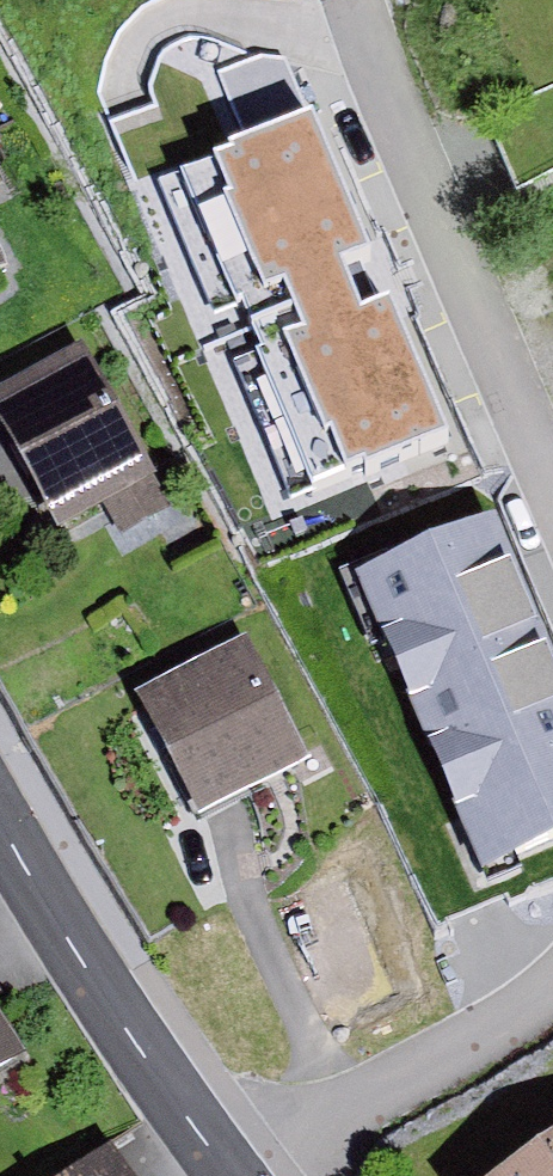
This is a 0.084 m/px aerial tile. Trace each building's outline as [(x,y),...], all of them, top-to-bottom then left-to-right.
[(109,135),(268,523),(445,457),(282,58),(258,58),(194,42),(161,60),(150,96),(158,114),(109,135)] [(0,406),(0,441),(58,539),(106,510),(124,542),(174,512),(83,357),(0,406)] [(338,590),(481,923),(552,875),(552,874),(552,688),(474,528),(338,590)] [(242,656),(140,706),(197,820),(299,770),(242,656)] [(29,1057),(0,1007),(0,1074),(29,1057)] [(522,1175),(552,1175),(552,1154),(522,1175)] [(89,1175),(122,1175),(111,1161),(89,1175)]
